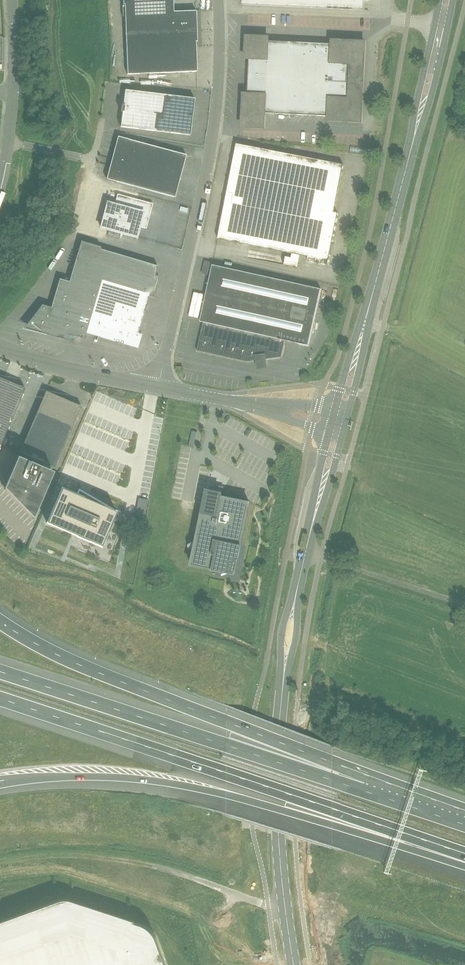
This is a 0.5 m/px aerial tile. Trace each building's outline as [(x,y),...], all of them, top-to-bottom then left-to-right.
[(174,11),(173,0),(123,0),(123,4),(124,4),(126,32),(197,30),(196,10),(174,11)] [(364,0),(243,0),(243,5),(364,10),(364,0)] [(126,32),(127,74),(197,71),(196,41),(197,41),(197,30),(126,32)] [(247,36),(247,38),(246,58),(249,58),(247,94),(244,94),(242,126),(264,127),(265,113),(328,116),(328,119),(361,121),(362,99),(363,63),(364,42),(332,40),(332,43),(268,40),(268,37),(247,36)] [(190,135),(194,98),(125,90),(123,105),(121,104),(120,112),(122,112),(120,127),(190,135)] [(128,139),(118,136),(112,158),(113,159),(107,179),(118,182),(175,197),(186,155),(128,139)] [(328,265),(330,254),(338,212),(334,212),(343,164),(236,143),(218,239),(293,254),(292,257),(287,256),(285,265),(298,268),(300,255),(308,257),(307,261),(328,265)] [(101,227),(136,237),(139,226),(146,228),(153,203),(117,194),(115,204),(108,202),(107,202),(101,227)] [(70,280),(100,289),(107,291),(118,254),(100,249),(101,247),(81,241),(70,280)] [(107,291),(147,303),(149,295),(153,297),(159,277),(155,275),(158,266),(118,254),(107,291)] [(321,289),(213,265),(200,321),(204,322),(197,350),(247,361),(257,360),(258,364),(266,363),(265,359),(281,357),(285,340),(308,345),(321,289)] [(87,329),(100,289),(70,280),(69,281),(59,279),(51,307),(44,305),(28,327),(68,338),(69,334),(84,339),(87,329)] [(107,291),(100,289),(87,329),(101,333),(100,338),(138,349),(142,334),(138,333),(147,303),(107,291)] [(0,377),(0,446),(25,388),(0,377)] [(48,391),(46,391),(19,452),(55,467),(81,406),(79,405),(78,407),(47,393),(48,391)] [(17,456),(3,488),(33,519),(53,472),(17,456)] [(227,574),(227,572),(235,574),(238,560),(239,560),(242,545),(241,545),(249,502),(221,496),(223,487),(215,485),(214,491),(207,490),(191,565),(212,569),(212,570),(227,574)] [(61,488),(46,523),(101,546),(116,512),(79,490),(80,490),(79,490),(77,495),(61,488)] [(136,513),(145,514),(148,499),(139,498),(136,513)] [(158,942),(156,936),(152,931),(147,927),(141,925),(104,913),(68,901),(62,900),(56,901),(0,921),(0,964),(167,964),(158,942)]
